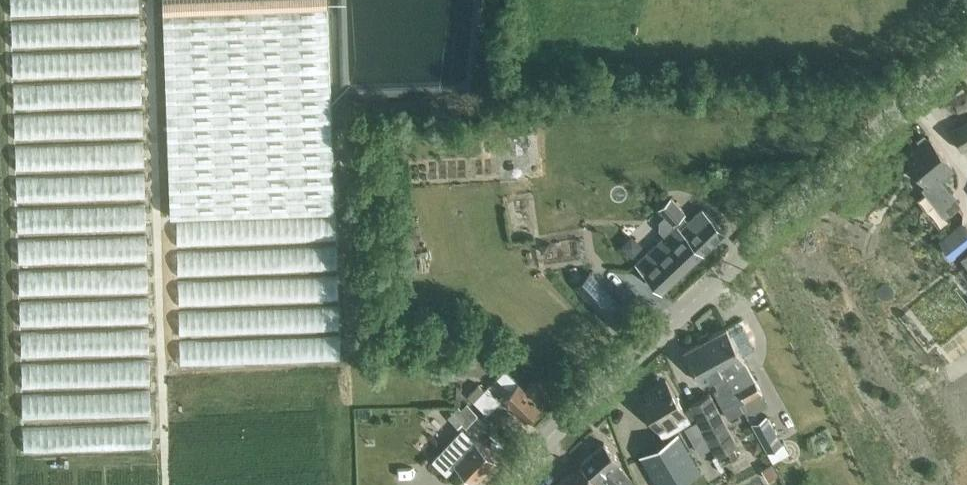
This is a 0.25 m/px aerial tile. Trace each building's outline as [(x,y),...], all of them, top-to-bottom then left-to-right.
[(119,30),(139,29),(138,0),(118,0),(119,30)] [(157,249),(335,242),(326,0),(147,0),(157,249)] [(960,152),(966,148),(966,122),(949,131),(960,152)] [(928,136),(905,156),(928,184),(923,188),(944,214),(958,203),(937,177),(939,176),(951,165),(928,136)] [(704,210),(690,223),(684,217),(686,215),(670,199),(660,209),(675,224),(636,262),(666,292),(726,233),(704,210)] [(344,266),(184,267),(185,292),(344,291),(344,266)] [(591,273),(577,286),(596,308),(611,294),(591,273)] [(336,296),(183,300),(184,324),(336,320),(336,296)] [(275,327),(185,329),(186,353),(347,350),(347,335),(319,336),(319,339),(300,339),(300,330),(275,331),(275,327)] [(707,331),(702,334),(731,392),(728,394),(736,407),(738,406),(740,411),(743,410),(766,451),(782,442),(766,414),(759,418),(755,411),(767,405),(760,393),(762,392),(726,327),(710,335),(707,331)] [(728,418),(740,411),(738,406),(736,407),(728,394),(731,392),(702,334),(698,336),(700,341),(684,349),(701,382),(711,377),(717,388),(713,390),(728,418)] [(533,377),(525,386),(501,364),(496,369),(502,375),(500,377),(511,387),(502,396),(526,419),(542,402),(538,398),(546,390),(533,377)] [(637,396),(661,436),(688,421),(664,381),(637,396)] [(486,387),(484,389),(478,383),(467,395),(487,414),(500,400),(486,387)] [(690,404),(717,455),(736,444),(709,393),(690,404)] [(465,426),(477,414),(466,403),(461,408),(458,405),(436,427),(446,437),(462,422),(465,426)] [(454,465),(475,484),(497,460),(464,430),(452,444),(464,454),(454,465)] [(656,484),(678,484),(701,472),(679,434),(639,457),(656,484)] [(635,484),(616,463),(618,462),(603,445),(559,484),(603,484),(606,482),(609,484),(635,484)] [(786,462),(793,481),(803,478),(796,459),(786,462)]
